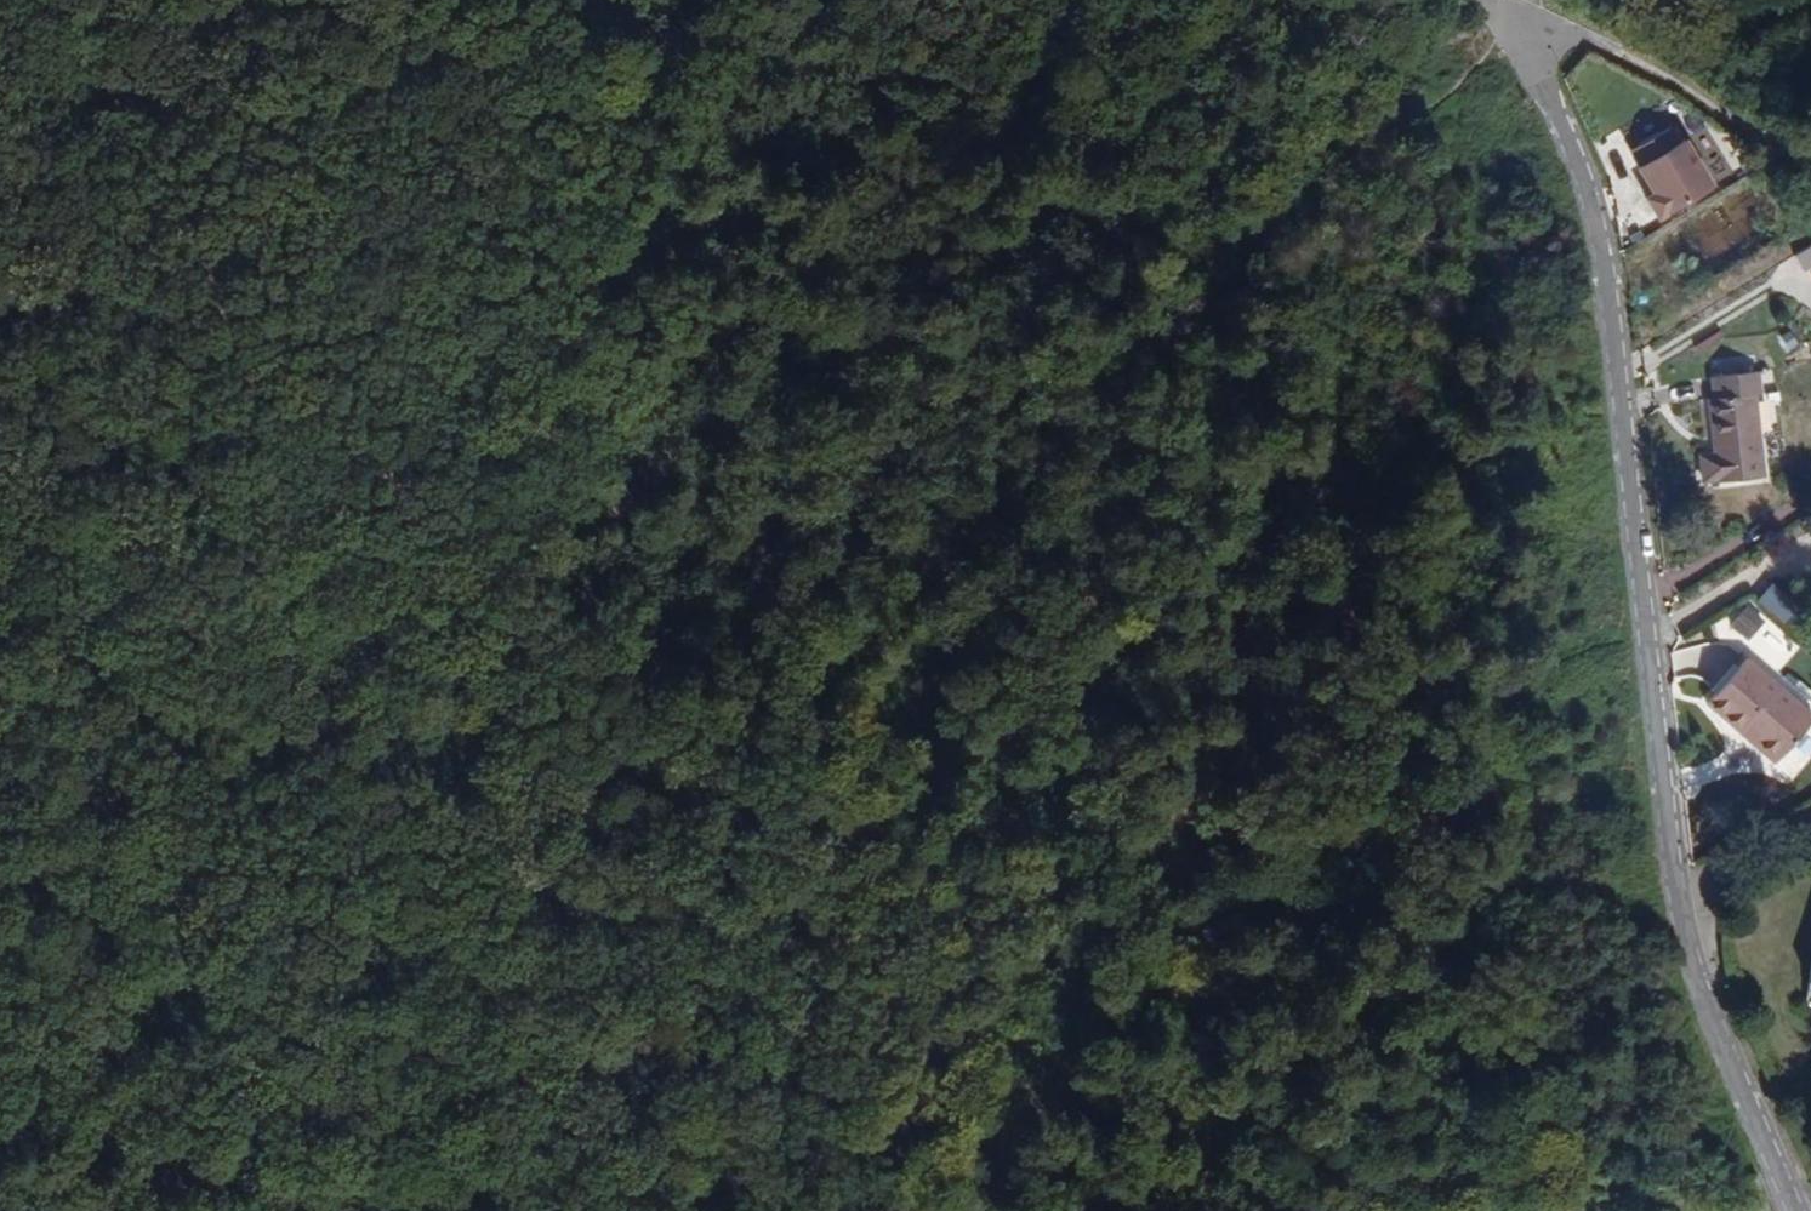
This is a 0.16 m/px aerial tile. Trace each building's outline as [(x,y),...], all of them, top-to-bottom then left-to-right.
[(1636,199),(1643,228),(1668,220),(1675,228),(1688,235),(1706,239),(1720,234),(1732,227),(1742,216),(1747,199),(1746,187),(1743,177),(1735,165),(1726,158),(1716,155),(1705,153),(1695,153),(1685,156),(1676,162),(1670,170),(1664,177),(1661,192),(1636,199)] [(1810,267),(1810,248),(1798,254),(1806,270),(1810,267)] [(1712,394),(1717,452),(1702,454),(1704,477),(1720,476),(1721,479),(1764,474),(1756,392),(1760,391),(1758,367),(1714,372),(1716,394),(1712,394)] [(1758,596),(1792,627),(1807,610),(1774,580),(1758,596)] [(1747,654),(1706,698),(1738,728),(1741,724),(1778,758),(1810,722),(1810,712),(1747,654)]
